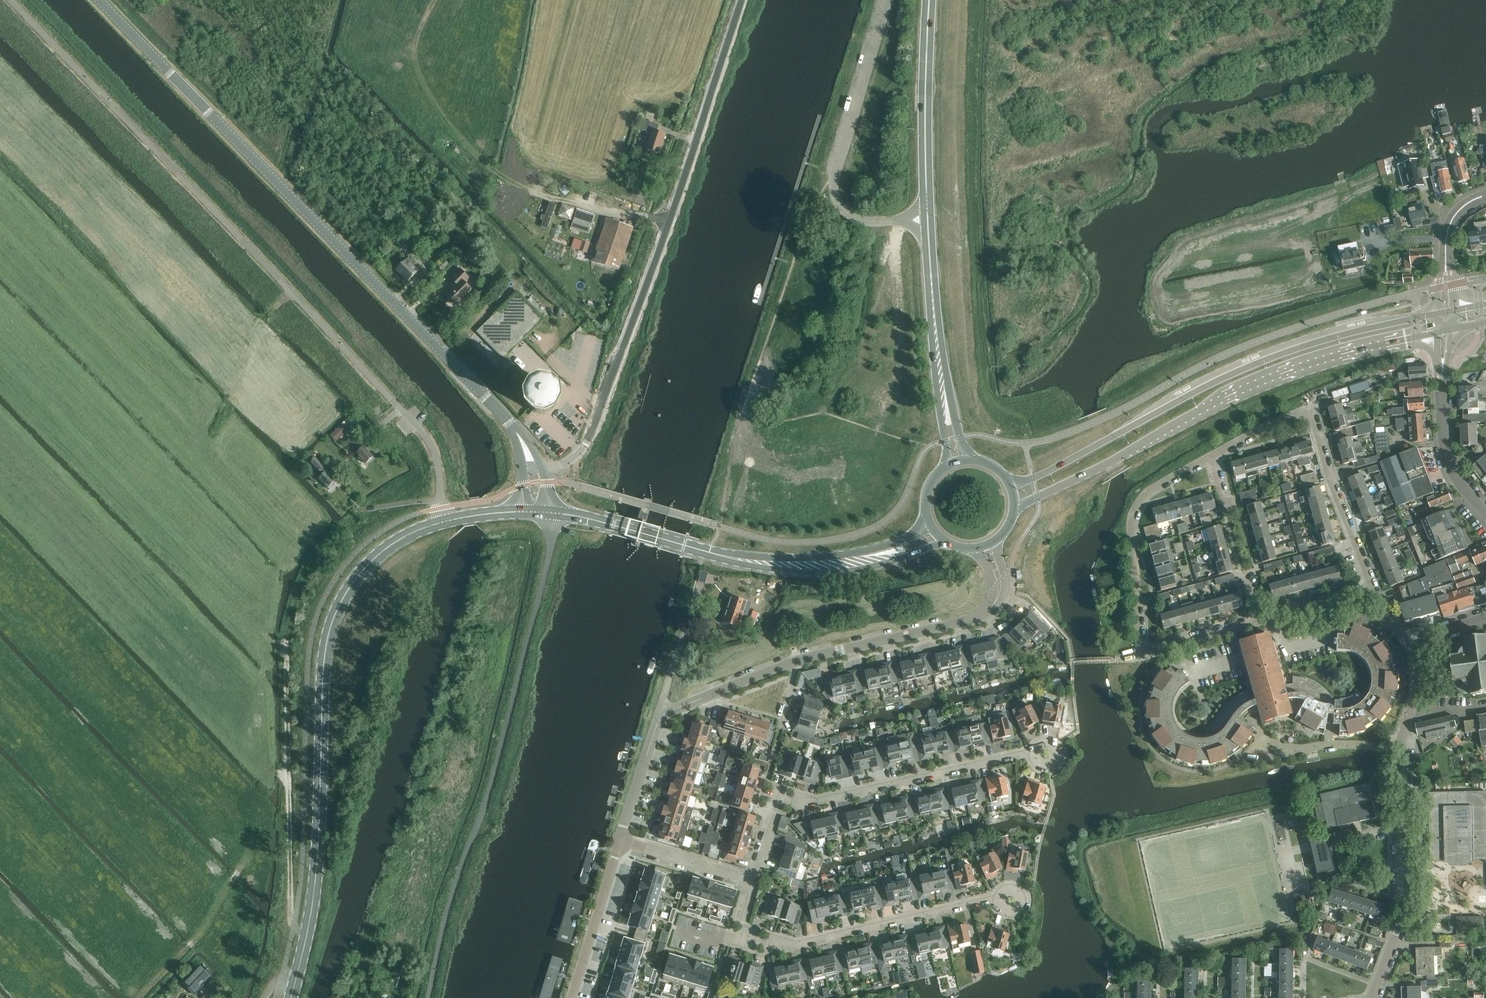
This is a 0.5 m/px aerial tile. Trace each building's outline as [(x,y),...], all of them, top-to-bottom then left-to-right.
[(1446,111),(1435,114),(1441,136),(1451,133),(1446,111)] [(641,129),(651,133),(646,149),(659,153),(665,134),(657,131),(659,125),(644,120),(641,129)] [(1454,140),(1452,134),(1445,136),(1447,142),(1454,140)] [(1454,168),(1455,168),(1458,183),(1470,180),(1466,165),(1465,159),(1452,163),(1454,168)] [(1418,160),(1404,163),(1407,174),(1401,175),(1404,188),(1410,186),(1411,189),(1424,186),(1423,179),(1428,177),(1426,166),(1420,167),(1418,160)] [(1446,162),(1431,165),(1434,178),(1432,178),(1433,182),(1432,182),(1433,182),(1437,199),(1443,198),(1442,193),(1452,191),(1449,176),(1449,174),(1447,165),(1447,162),(1446,162)] [(1418,206),(1417,201),(1402,205),(1404,214),(1410,213),(1413,226),(1420,224),(1418,219),(1425,217),(1422,205),(1418,206)] [(542,216),(540,220),(543,221),(540,227),(547,230),(556,205),(549,203),(544,217),(542,216)] [(561,203),(560,216),(573,218),(575,205),(561,203)] [(571,228),(589,234),(595,215),(577,209),(571,228)] [(406,222),(411,227),(417,221),(411,216),(406,222)] [(421,219),(413,229),(420,234),(425,227),(427,224),(421,219)] [(592,262),(618,270),(633,228),(606,219),(592,262)] [(1475,224),(1476,231),(1469,232),(1471,246),(1472,246),(1473,251),(1482,250),(1482,244),(1485,244),(1485,222),(1475,224)] [(1394,225),(1385,227),(1386,235),(1396,233),(1394,225)] [(579,251),(586,253),(589,244),(582,241),(579,251)] [(1341,255),(1345,272),(1366,267),(1362,250),(1359,251),(1358,246),(1350,248),(1351,252),(1341,255)] [(1410,250),(1410,254),(1404,254),(1406,270),(1412,270),(1411,264),(1434,263),(1433,248),(1410,250)] [(415,261),(411,258),(410,257),(407,260),(406,260),(397,269),(408,281),(418,272),(411,265),(415,261)] [(437,266),(441,270),(449,261),(445,257),(437,266)] [(444,292),(448,297),(448,299),(452,303),(455,303),(457,306),(462,301),(464,303),(470,297),(467,294),(471,289),(465,283),(470,279),(460,268),(450,278),(454,282),(444,292)] [(1403,275),(1403,283),(1414,282),(1413,274),(1403,275)] [(516,292),(497,312),(523,338),(543,318),(516,292)] [(523,338),(497,312),(478,331),(503,357),(523,338)] [(1427,365),(1410,366),(1411,372),(1400,373),(1400,379),(1401,379),(1411,379),(1428,378),(1427,365)] [(1373,378),(1374,386),(1383,384),(1381,376),(1373,378)] [(1411,379),(1401,379),(1401,387),(1403,387),(1403,390),(1405,389),(1405,398),(1424,396),(1423,383),(1411,384),(1411,379)] [(1368,396),(1373,395),(1370,380),(1350,384),(1352,393),(1367,390),(1368,396)] [(527,403),(530,407),(533,411),(538,413),(543,414),(548,413),(552,411),(556,407),(558,403),(559,398),(558,393),(556,388),(552,385),(548,382),(543,382),(538,382),(533,385),(529,388),(527,393),(526,398),(527,403)] [(1460,388),(1461,409),(1479,408),(1478,387),(1460,388)] [(1367,398),(1366,392),(1351,396),(1353,402),(1367,398)] [(1392,409),(1393,414),(1393,415),(1410,414),(1410,411),(1425,410),(1424,398),(1403,400),(1404,407),(1392,408),(1392,409)] [(1329,408),(1332,420),(1349,415),(1353,414),(1352,409),(1344,411),(1343,405),(1329,408)] [(1349,415),(1332,420),(1336,431),(1349,428),(1347,422),(1355,420),(1353,414),(1349,415)] [(1463,423),(1485,422),(1485,426),(1485,414),(1463,415),(1463,423)] [(1407,425),(1408,430),(1426,428),(1425,415),(1409,416),(1410,420),(1407,420),(1406,418),(1396,419),(1396,426),(1397,426),(1397,430),(1404,430),(1404,426),(1407,425)] [(1358,431),(1372,427),(1376,426),(1375,420),(1356,425),(1358,431)] [(1477,425),(1463,426),(1462,426),(1462,446),(1477,446),(1477,425)] [(332,437),(336,442),(348,431),(343,426),(332,437)] [(1372,427),(1358,431),(1359,436),(1373,432),(1372,427)] [(1376,435),(1377,451),(1389,450),(1388,434),(1388,428),(1376,429),(1376,435)] [(1426,428),(1408,430),(1410,430),(1411,442),(1427,441),(1426,428)] [(346,443),(353,450),(359,444),(352,437),(346,443)] [(1340,447),(1342,452),(1362,447),(1361,441),(1354,443),(1352,437),(1339,441),(1339,442),(1337,443),(1338,448),(1340,447)] [(1310,441),(1298,444),(1305,465),(1310,464),(1308,456),(1314,454),(1310,441)] [(1298,444),(1287,447),(1291,461),(1298,459),(1300,467),(1305,465),(1298,444)] [(356,456),(363,463),(364,462),(366,463),(373,457),(363,446),(356,453),(357,454),(356,456)] [(1276,450),(1280,464),(1282,471),(1287,469),(1286,462),(1291,461),(1287,447),(1276,450)] [(1362,447),(1342,452),(1345,464),(1359,460),(1357,455),(1364,453),(1362,447)] [(1435,492),(1418,448),(1405,453),(1381,462),(1398,507),(1422,497),(1435,492)] [(1276,450),(1265,453),(1268,467),(1280,464),(1276,450)] [(1265,453),(1253,457),(1257,470),(1268,467),(1265,453)] [(1366,459),(1367,465),(1382,461),(1380,453),(1378,454),(1378,456),(1366,459)] [(1482,481),(1485,477),(1485,456),(1471,468),(1482,481)] [(311,461),(320,470),(319,471),(322,473),(317,478),(327,489),(329,487),(330,488),(335,484),(333,483),(337,480),(324,466),(315,457),(311,461)] [(1242,460),(1246,473),(1247,477),(1258,474),(1257,470),(1253,457),(1242,460)] [(1234,476),(1246,473),(1242,460),(1231,463),(1234,476)] [(1368,468),(1369,474),(1380,471),(1378,465),(1368,468)] [(1300,476),(1301,482),(1316,478),(1315,472),(1300,476)] [(1349,479),(1353,490),(1367,485),(1362,474),(1349,479)] [(1316,478),(1301,482),(1303,487),(1318,483),(1316,478)] [(1353,490),(1358,501),(1371,496),(1367,485),(1353,490)] [(1305,490),(1308,501),(1322,497),(1319,486),(1305,490)] [(1239,493),(1240,498),(1255,494),(1254,489),(1239,493)] [(1448,489),(1436,494),(1427,498),(1431,508),(1440,505),(1452,500),(1448,489)] [(1211,493),(1199,496),(1203,512),(1215,508),(1211,493)] [(1255,494),(1240,498),(1242,504),(1257,500),(1255,494)] [(1286,503),(1287,507),(1293,505),(1292,501),(1289,502),(1287,494),(1283,496),(1284,500),(1285,500),(1286,503)] [(1195,498),(1187,500),(1192,515),(1198,513),(1200,518),(1202,527),(1207,525),(1205,517),(1203,512),(1199,496),(1195,498)] [(1358,501),(1362,512),(1375,507),(1371,496),(1358,501)] [(1308,501),(1312,512),(1325,508),(1322,497),(1308,501)] [(1187,500),(1176,503),(1180,518),(1192,515),(1187,500)] [(1246,506),(1249,517),(1263,513),(1260,502),(1246,506)] [(1176,503),(1164,506),(1168,521),(1180,518),(1176,503)] [(1152,509),(1157,524),(1168,521),(1164,506),(1153,509),(1152,509)] [(1375,507),(1362,512),(1366,523),(1380,518),(1375,507)] [(1312,512),(1315,524),(1328,520),(1325,508),(1312,512)] [(1426,508),(1415,512),(1417,517),(1428,512),(1426,508)] [(1385,513),(1387,518),(1397,514),(1395,509),(1385,513)] [(1422,520),(1426,530),(1450,521),(1446,511),(1437,515),(1422,520)] [(638,519),(646,521),(648,514),(640,512),(638,519)] [(1249,517),(1253,528),(1266,525),(1264,518),(1268,517),(1267,512),(1263,513),(1249,517)] [(1388,521),(1390,526),(1400,522),(1398,517),(1388,521)] [(1316,528),(1318,535),(1331,531),(1328,520),(1315,524),(1310,525),(1312,529),(1316,528)] [(1430,540),(1434,539),(1453,531),(1450,521),(1426,530),(1430,540)] [(1157,524),(1143,528),(1145,534),(1158,530),(1157,524)] [(1206,529),(1209,541),(1223,537),(1220,525),(1206,529)] [(1253,528),(1256,540),(1269,536),(1266,525),(1253,528)] [(1410,535),(1411,537),(1416,535),(1415,533),(1413,526),(1407,529),(1410,535)] [(1370,532),(1374,543),(1392,536),(1390,531),(1385,533),(1383,527),(1370,532)] [(1438,549),(1461,540),(1457,529),(1453,531),(1434,539),(1438,549)] [(1158,530),(1145,534),(1147,540),(1160,536),(1158,530)] [(1331,531),(1318,535),(1313,536),(1314,541),(1319,539),(1321,546),(1334,543),(1331,531)] [(1411,537),(1415,547),(1420,544),(1416,535),(1411,537)] [(1256,540),(1259,551),(1272,547),(1269,536),(1256,540)] [(1374,543),(1379,554),(1392,549),(1389,542),(1394,540),(1392,536),(1374,543)] [(1209,541),(1213,552),(1226,548),(1223,537),(1209,541)] [(1148,544),(1151,556),(1171,550),(1167,538),(1148,544)] [(1303,539),(1297,540),(1300,551),(1306,550),(1303,539)] [(1438,549),(1432,551),(1436,561),(1451,555),(1465,549),(1461,540),(1438,549)] [(1476,565),(1485,561),(1485,542),(1482,544),(1483,547),(1471,553),(1474,559),(1476,565)] [(1415,547),(1419,556),(1424,554),(1420,544),(1415,547)] [(1334,546),(1320,550),(1321,556),(1335,552),(1334,546)] [(1272,547),(1259,551),(1262,563),(1276,559),(1272,547)] [(1210,565),(1216,563),(1229,559),(1226,548),(1213,552),(1214,558),(1209,560),(1210,565)] [(1379,554),(1383,565),(1401,558),(1399,553),(1394,555),(1392,549),(1379,554)] [(1154,567),(1173,562),(1174,562),(1171,550),(1151,556),(1154,567)] [(1457,556),(1460,564),(1474,559),(1470,550),(1457,556)] [(1424,554),(1419,556),(1422,564),(1427,561),(1424,554)] [(1457,556),(1447,560),(1452,575),(1463,571),(1460,564),(1457,556)] [(1383,565),(1387,576),(1400,571),(1398,564),(1402,562),(1401,558),(1383,565)] [(1229,559),(1216,563),(1219,575),(1232,571),(1229,559)] [(1401,605),(1405,622),(1428,616),(1429,618),(1443,614),(1437,599),(1458,592),(1458,589),(1452,575),(1447,560),(1424,569),(1427,576),(1406,585),(1406,586),(1400,587),(1404,604),(1401,605)] [(1157,579),(1173,575),(1176,574),(1173,562),(1154,567),(1157,579)] [(1276,568),(1275,562),(1263,565),(1265,571),(1276,568)] [(1336,566),(1325,570),(1329,583),(1340,580),(1336,566)] [(1400,571),(1387,576),(1392,587),(1405,582),(1402,575),(1406,573),(1404,569),(1400,571)] [(1325,570),(1314,573),(1317,586),(1329,583),(1325,570)] [(1465,577),(1463,571),(1452,575),(1455,581),(1465,577)] [(1314,573),(1302,576),(1306,589),(1317,586),(1314,573)] [(1233,574),(1222,577),(1223,583),(1235,580),(1233,574)] [(1473,574),(1465,577),(1455,581),(1458,589),(1476,582),(1473,574)] [(1173,575),(1157,579),(1161,591),(1176,586),(1173,575)] [(1302,576),(1291,579),(1295,592),(1306,589),(1302,576)] [(1291,579),(1280,582),(1283,596),(1295,592),(1291,579)] [(1283,596),(1280,582),(1268,585),(1272,599),(1283,596)] [(1437,599),(1443,614),(1445,618),(1485,604),(1485,582),(1459,591),(1437,599)] [(1167,598),(1166,593),(1154,596),(1156,602),(1167,598)] [(1239,594),(1228,597),(1231,610),(1242,607),(1239,594)] [(731,596),(727,609),(742,614),(747,601),(731,596)] [(1228,597),(1216,600),(1220,613),(1231,610),(1228,597)] [(1216,600),(1205,603),(1209,616),(1220,613),(1216,600)] [(1181,604),(1182,609),(1186,622),(1197,619),(1194,606),(1188,608),(1186,602),(1181,604)] [(1205,603),(1194,606),(1197,619),(1209,616),(1205,603)] [(742,614),(727,609),(722,622),(738,628),(742,614)] [(1182,609),(1171,612),(1175,626),(1186,622),(1182,609)] [(1027,617),(1018,625),(1031,638),(1040,630),(1045,636),(1050,632),(1030,610),(1023,616),(1024,616),(1025,615),(1027,617)] [(1175,626),(1171,612),(1159,615),(1163,629),(1175,626)] [(1031,638),(1018,625),(1010,633),(1008,631),(1009,630),(1009,629),(1003,635),(1017,651),(1031,638)] [(1349,652),(1352,653),(1361,629),(1352,625),(1352,626),(1351,629),(1344,628),(1343,628),(1343,636),(1342,650),(1346,651),(1349,652)] [(1359,657),(1360,657),(1376,637),(1374,639),(1368,635),(1369,632),(1361,629),(1352,653),(1354,654),(1357,655),(1359,657)] [(1226,707),(1225,709),(1243,722),(1245,718),(1248,716),(1250,715),(1254,712),(1258,711),(1261,722),(1291,714),(1291,713),(1292,713),(1294,713),(1296,713),(1297,713),(1296,716),(1296,717),(1296,716),(1301,719),(1300,722),(1300,721),(1299,722),(1315,731),(1315,730),(1316,728),(1323,730),(1323,733),(1325,725),(1329,701),(1330,701),(1331,697),(1330,697),(1326,693),(1321,688),(1315,684),(1308,680),(1301,678),(1293,678),(1293,677),(1292,677),(1291,686),(1284,689),(1268,633),(1239,642),(1254,697),(1250,698),(1248,691),(1241,694),(1236,698),(1231,702),(1226,707)] [(1452,661),(1454,678),(1454,681),(1457,681),(1458,689),(1463,693),(1471,692),(1474,696),(1476,696),(1485,695),(1485,636),(1485,637),(1469,639),(1469,638),(1466,638),(1466,639),(1465,639),(1466,642),(1457,642),(1451,650),(1451,658),(1452,661)] [(993,642),(982,644),(986,662),(1004,658),(1000,643),(999,637),(991,639),(992,639),(993,642)] [(1364,662),(1366,664),(1387,650),(1382,642),(1382,643),(1380,644),(1374,640),(1376,637),(1360,657),(1362,659),(1364,662)] [(971,643),(964,645),(968,666),(986,662),(982,644),(971,647),(970,644),(971,644),(971,643)] [(958,650),(947,653),(951,670),(968,666),(964,645),(956,647),(957,647),(958,650)] [(1369,669),(1369,672),(1395,665),(1391,666),(1389,659),(1392,657),(1392,658),(1392,657),(1387,650),(1366,664),(1367,667),(1369,669)] [(936,651),(928,653),(933,674),(951,670),(947,653),(935,655),(935,652),(936,652),(936,651)] [(923,658),(911,661),(916,679),(933,674),(928,653),(920,655),(921,655),(922,655),(923,658)] [(901,659),(893,661),(898,683),(916,679),(911,661),(900,663),(899,660),(901,660),(901,659)] [(887,666),(876,669),(880,687),(898,683),(893,661),(885,663),(885,664),(887,663),(887,666)] [(1371,678),(1371,681),(1396,683),(1397,674),(1396,674),(1394,674),(1392,667),(1395,666),(1395,665),(1369,672),(1369,673),(1370,673),(1370,676),(1371,678)] [(803,686),(805,685),(804,680),(823,676),(821,667),(800,672),(803,686)] [(865,668),(858,670),(863,691),(880,687),(876,669),(865,672),(864,668),(866,668),(865,668)] [(1161,671),(1156,678),(1177,693),(1179,690),(1181,688),(1184,686),(1175,674),(1170,668),(1164,673),(1162,671),(1161,671)] [(1176,673),(1175,674),(1184,686),(1189,682),(1180,669),(1179,670),(1178,671),(1177,671),(1178,672),(1176,673),(1176,672),(1176,673)] [(852,675),(841,677),(845,695),(863,691),(858,670),(850,671),(850,672),(851,671),(852,675)] [(845,695),(841,677),(830,680),(829,677),(830,676),(822,678),(825,690),(822,693),(827,699),(845,695)] [(1148,693),(1173,701),(1174,698),(1175,695),(1177,693),(1156,678),(1151,685),(1151,686),(1152,685),(1154,687),(1151,694),(1148,693)] [(1370,687),(1369,690),(1393,700),(1393,699),(1390,698),(1393,691),(1395,691),(1395,692),(1396,692),(1396,683),(1371,681),(1370,684),(1370,687)] [(1356,692),(1384,714),(1390,707),(1389,707),(1387,706),(1390,699),(1393,700),(1369,690),(1368,691),(1369,691),(1367,693),(1366,696),(1364,698),(1356,692)] [(1353,694),(1352,696),(1372,726),(1370,723),(1377,719),(1378,721),(1379,721),(1384,714),(1356,692),(1355,693),(1353,694)] [(1146,701),(1146,710),(1172,710),(1172,707),(1172,704),(1173,701),(1148,693),(1151,694),(1149,702),(1146,702),(1146,701)] [(805,703),(802,714),(819,719),(824,701),(810,697),(804,695),(801,703),(802,702),(805,703)] [(1348,697),(1346,698),(1356,733),(1365,731),(1364,730),(1363,728),(1370,724),(1372,726),(1352,696),(1350,697),(1348,697)] [(1340,699),(1340,702),(1339,724),(1339,732),(1347,732),(1347,735),(1347,736),(1356,733),(1346,698),(1344,699),(1342,699),(1340,699)] [(1041,704),(1042,704),(1044,704),(1045,705),(1042,724),(1050,726),(1050,725),(1049,725),(1049,722),(1061,724),(1062,717),(1064,717),(1065,712),(1063,711),(1064,706),(1053,704),(1053,701),(1046,699),(1046,700),(1044,700),(1042,699),(1040,699),(1041,704)] [(1330,701),(1329,701),(1325,725),(1326,722),(1329,723),(1332,723),(1332,725),(1333,725),(1333,724),(1335,724),(1335,725),(1335,724),(1337,724),(1337,725),(1337,724),(1339,724),(1340,702),(1333,701),(1333,702),(1330,701)] [(1012,710),(1023,733),(1030,730),(1030,729),(1029,730),(1028,727),(1038,722),(1035,715),(1036,714),(1034,709),(1033,710),(1030,705),(1020,710),(1018,707),(1012,710)] [(1225,709),(1219,717),(1246,742),(1251,734),(1250,734),(1248,733),(1251,728),(1254,731),(1254,730),(1243,722),(1225,709)] [(1148,727),(1173,719),(1172,716),(1172,713),(1172,710),(1146,710),(1146,719),(1147,719),(1149,719),(1151,726),(1148,727)] [(739,715),(729,711),(727,716),(726,716),(724,721),(725,722),(725,724),(719,722),(717,727),(723,729),(734,732),(739,715)] [(994,716),(994,717),(987,719),(993,743),(1002,742),(1001,741),(1000,741),(999,738),(1011,736),(1009,729),(1011,728),(1009,723),(1008,723),(1007,718),(1006,718),(1005,713),(1003,713),(996,714),(994,716)] [(819,719),(802,714),(798,725),(795,724),(796,722),(795,722),(793,730),(814,736),(819,719)] [(734,732),(744,735),(750,718),(739,715),(734,732)] [(1466,733),(1480,731),(1482,747),(1485,746),(1485,715),(1478,716),(1478,720),(1464,721),(1466,733)] [(1416,725),(1419,735),(1427,734),(1428,739),(1448,735),(1446,729),(1457,727),(1454,716),(1416,725)] [(1212,726),(1218,734),(1234,754),(1232,751),(1238,747),(1240,748),(1240,749),(1246,742),(1219,717),(1215,722),(1214,724),(1212,725),(1210,727),(1211,727),(1212,726)] [(744,735),(755,738),(760,721),(750,718),(744,735)] [(1151,735),(1157,743),(1177,727),(1176,725),(1174,722),(1173,719),(1148,727),(1148,728),(1152,727),(1154,734),(1152,735),(1151,735)] [(693,723),(690,734),(707,740),(711,728),(702,725),(702,722),(704,723),(704,722),(700,721),(698,721),(698,722),(696,723),(693,723)] [(760,721),(755,738),(765,742),(769,745),(770,745),(772,741),(773,736),(774,731),(775,725),(760,721)] [(986,723),(968,727),(972,745),(983,742),(984,745),(982,746),(983,746),(991,744),(986,723)] [(968,727),(950,731),(955,752),(963,750),(961,750),(961,747),(972,745),(968,727)] [(1168,755),(1169,755),(1184,733),(1181,732),(1179,730),(1177,727),(1157,743),(1162,750),(1162,749),(1164,748),(1170,752),(1168,755)] [(842,738),(860,735),(859,729),(841,731),(842,738)] [(950,731),(932,735),(937,753),(948,750),(948,753),(947,754),(955,752),(950,731)] [(896,737),(901,761),(912,758),(913,762),(912,762),(920,760),(915,739),(913,732),(896,737)] [(1176,760),(1186,763),(1192,738),(1189,737),(1187,735),(1184,734),(1184,733),(1169,755),(1171,752),(1177,757),(1176,759),(1176,760)] [(684,742),(683,744),(704,751),(707,740),(690,734),(687,743),(684,742)] [(1213,736),(1210,738),(1218,762),(1227,759),(1226,759),(1226,756),(1232,752),(1234,754),(1218,734),(1216,735),(1213,736)] [(932,735),(915,739),(920,760),(928,759),(927,758),(926,759),(925,756),(937,753),(932,735)] [(1457,736),(1451,741),(1455,748),(1462,742),(1457,736)] [(889,745),(880,747),(884,769),(892,767),(892,766),(891,767),(890,764),(901,761),(896,737),(887,739),(889,745)] [(1192,738),(1186,763),(1193,765),(1193,764),(1193,762),(1201,762),(1201,765),(1201,739),(1198,739),(1195,739),(1192,738)] [(1204,739),(1201,739),(1201,765),(1202,765),(1202,762),(1209,762),(1210,764),(1210,765),(1218,762),(1210,738),(1207,738),(1204,739)] [(683,757),(700,762),(706,764),(710,752),(704,751),(683,744),(682,747),(686,748),(683,757)] [(880,747),(862,752),(866,769),(877,767),(878,770),(877,770),(884,769),(880,747)] [(862,752),(844,756),(849,777),(857,775),(856,775),(855,772),(866,769),(862,752)] [(787,772),(798,776),(803,758),(786,753),(780,774),(787,776),(788,776),(786,775),(787,772)] [(849,777),(844,756),(826,760),(828,768),(827,768),(827,777),(830,776),(830,778),(842,775),(843,778),(841,778),(841,779),(849,777)] [(677,764),(676,767),(697,773),(700,762),(683,757),(680,765),(677,764)] [(803,758),(798,776),(809,779),(808,782),(807,782),(815,785),(821,764),(803,758)] [(743,764),(739,775),(757,780),(760,769),(755,768),(756,766),(750,765),(750,766),(743,764)] [(679,770),(676,779),(694,784),(697,773),(676,767),(675,769),(679,770)] [(739,775),(736,785),(754,790),(757,780),(739,775)] [(993,776),(985,778),(991,803),(998,801),(997,798),(1008,795),(1007,790),(1009,790),(1007,784),(1006,785),(1004,777),(993,780),(992,777),(993,777),(993,776)] [(670,786),(669,789),(690,795),(694,784),(676,779),(673,787),(670,786)] [(974,784),(963,787),(967,805),(985,801),(980,779),(972,781),(972,782),(974,781),(974,784)] [(1036,782),(1036,781),(1028,779),(1021,803),(1027,805),(1028,802),(1040,805),(1041,800),(1043,801),(1044,795),(1043,795),(1045,788),(1034,785),(1035,782),(1036,782)] [(1323,803),(1329,828),(1339,826),(1335,811),(1344,809),(1344,810),(1373,803),(1369,784),(1340,790),(1342,799),(1323,803)] [(736,785),(733,795),(751,800),(754,790),(736,785)] [(952,786),(945,788),(950,809),(967,805),(963,787),(952,790),(951,786),(953,786),(952,786)] [(939,793),(928,795),(932,813),(950,809),(945,788),(937,789),(937,790),(938,789),(939,793)] [(672,793),(669,801),(687,807),(690,795),(669,789),(669,792),(672,793)] [(1429,812),(1430,859),(1445,859),(1445,862),(1452,864),(1457,864),(1462,864),(1470,863),(1474,862),(1474,858),(1485,858),(1485,790),(1428,792),(1429,812)] [(917,794),(910,796),(914,817),(932,813),(928,795),(917,798),(916,795),(917,794)] [(751,800),(733,795),(730,806),(747,811),(751,800)] [(904,801),(893,803),(897,821),(914,817),(910,796),(902,797),(902,798),(903,798),(904,801)] [(663,809),(663,811),(690,820),(694,809),(687,807),(669,801),(667,810),(663,809)] [(882,802),(874,804),(879,825),(897,821),(893,803),(882,806),(881,803),(882,802)] [(869,809),(857,812),(861,829),(879,825),(874,804),(866,806),(867,806),(868,806),(869,809)] [(847,810),(839,812),(844,833),(861,829),(857,812),(846,814),(845,811),(847,811),(847,810)] [(665,815),(663,824),(687,831),(690,820),(663,811),(662,814),(665,815)] [(738,812),(735,822),(753,827),(756,817),(738,812)] [(833,817),(822,820),(826,837),(844,833),(839,812),(831,814),(833,814),(833,817)] [(787,828),(791,818),(783,815),(779,825),(787,828)] [(826,837),(822,820),(811,822),(810,819),(812,819),(811,818),(803,820),(804,821),(793,824),(802,834),(806,833),(808,842),(826,837)] [(735,822),(732,832),(750,838),(753,827),(735,822)] [(687,831),(663,824),(659,835),(662,836),(663,838),(662,840),(664,840),(668,841),(666,840),(667,838),(676,840),(675,844),(682,846),(687,831)] [(597,832),(584,877),(594,880),(607,835),(597,832)] [(732,832),(729,843),(746,848),(750,838),(732,832)] [(708,834),(706,840),(702,853),(708,854),(712,842),(713,842),(714,838),(714,836),(708,834)] [(787,845),(783,856),(801,862),(806,844),(785,838),(783,846),(784,844),(787,845)] [(880,848),(892,845),(890,840),(879,843),(880,848)] [(978,849),(975,840),(969,841),(972,852),(978,849)] [(746,848),(729,843),(724,859),(736,863),(737,857),(743,859),(746,848)] [(1006,870),(1014,872),(1013,871),(1013,868),(1025,870),(1026,863),(1028,864),(1029,858),(1027,858),(1028,853),(1017,850),(1017,847),(1011,846),(1006,870)] [(1325,872),(1326,879),(1339,876),(1332,846),(1315,850),(1317,862),(1320,861),(1321,867),(1319,867),(1320,873),(1325,872)] [(944,850),(947,862),(954,860),(951,848),(944,850)] [(976,857),(987,880),(994,876),(993,876),(992,873),(1002,868),(999,862),(1000,861),(998,856),(996,857),(994,852),(983,857),(982,854),(976,857)] [(801,862),(783,856),(780,867),(777,866),(777,865),(774,873),(795,879),(801,862)] [(970,864),(959,867),(958,864),(951,865),(957,890),(965,888),(964,888),(963,885),(974,882),(973,875),(974,875),(973,869),(971,870),(970,864)] [(648,870),(645,881),(665,887),(668,876),(670,870),(659,866),(657,873),(648,870)] [(949,869),(931,874),(935,891),(946,889),(947,892),(946,892),(946,893),(954,891),(949,869)] [(897,882),(896,882),(900,899),(911,897),(912,900),(911,900),(911,901),(918,899),(913,878),(907,879),(906,875),(904,874),(898,875),(896,878),(897,882)] [(931,874),(913,878),(918,899),(926,897),(925,897),(924,894),(935,891),(931,874)] [(707,881),(697,878),(691,894),(702,898),(707,881)] [(645,881),(644,881),(641,892),(661,898),(665,887),(645,881)] [(717,884),(707,881),(702,898),(712,901),(717,884)] [(896,882),(878,886),(883,907),(891,905),(889,905),(889,902),(900,899),(896,882)] [(728,887),(717,884),(712,901),(722,904),(728,887)] [(794,886),(793,893),(802,895),(804,888),(794,886)] [(878,886),(861,890),(865,908),(876,905),(877,908),(875,908),(875,909),(883,907),(878,886)] [(738,890),(728,887),(722,904),(733,907),(738,890)] [(1336,906),(1342,908),(1347,894),(1333,889),(1329,902),(1337,904),(1336,906)] [(861,890),(843,894),(848,915),(856,913),(855,913),(854,913),(853,910),(865,908),(861,890)] [(661,898),(641,892),(638,903),(658,909),(661,898)] [(1310,904),(1307,893),(1296,896),(1299,907),(1310,904)] [(843,894),(825,898),(829,916),(841,913),(841,916),(840,917),(848,915),(843,894)] [(1351,909),(1357,911),(1361,898),(1347,894),(1342,908),(1348,910),(1347,912),(1350,913),(1351,909)] [(769,915),(780,919),(785,901),(768,896),(761,917),(769,919),(768,918),(769,915)] [(829,916),(825,898),(807,902),(812,924),(820,922),(820,921),(819,922),(818,919),(829,916)] [(1363,915),(1370,917),(1374,902),(1361,898),(1357,911),(1364,913),(1363,915)] [(576,901),(562,948),(572,950),(585,904),(576,901)] [(785,901),(780,919),(791,922),(790,925),(789,925),(788,925),(796,927),(803,907),(785,901)] [(1374,902),(1370,917),(1375,919),(1376,917),(1384,919),(1388,907),(1374,902)] [(638,903),(637,903),(634,914),(654,920),(658,909),(638,903)] [(1327,920),(1330,913),(1321,910),(1318,918),(1327,920)] [(639,927),(637,934),(648,937),(651,931),(654,920),(634,914),(631,925),(639,927)] [(1482,929),(1482,916),(1457,917),(1457,929),(1482,929)] [(955,923),(947,925),(953,950),(959,948),(959,945),(968,943),(972,960),(982,958),(977,937),(969,938),(969,937),(970,937),(969,931),(968,932),(966,924),(955,927),(954,924),(955,924),(955,923)] [(977,926),(980,937),(986,936),(984,925),(977,926)] [(938,931),(927,933),(931,951),(949,947),(944,926),(936,928),(937,928),(938,931)] [(1013,940),(1008,939),(1009,935),(998,931),(999,928),(1000,928),(992,926),(984,950),(991,952),(992,949),(1004,952),(1004,950),(1010,951),(1013,940)] [(1341,934),(1349,937),(1351,931),(1343,928),(1341,934)] [(661,929),(657,952),(665,954),(669,931),(661,929)] [(916,932),(908,934),(913,955),(931,951),(927,933),(916,936),(915,933),(916,933),(916,932)] [(626,938),(622,952),(642,958),(646,944),(648,937),(637,934),(635,940),(626,938)] [(903,939),(892,942),(896,959),(913,955),(908,934),(901,936),(902,936),(903,939)] [(1314,950),(1328,955),(1333,941),(1327,938),(1326,940),(1319,937),(1314,950)] [(1383,941),(1370,938),(1368,944),(1381,948),(1383,941)] [(873,942),(878,964),(880,971),(888,969),(886,962),(896,959),(892,942),(880,944),(880,941),(881,941),(881,940),(873,942)] [(1328,955),(1341,960),(1346,948),(1338,945),(1339,943),(1333,941),(1328,955)] [(868,947),(856,950),(860,968),(878,964),(873,942),(865,944),(866,944),(867,944),(868,947)] [(1416,948),(1417,976),(1435,975),(1435,956),(1443,956),(1442,947),(1451,947),(1451,942),(1440,942),(1440,947),(1434,947),(1416,948)] [(1341,960),(1354,965),(1360,951),(1351,947),(1351,949),(1346,948),(1341,960)] [(846,949),(838,950),(843,972),(860,968),(856,950),(845,952),(844,949),(846,949)] [(832,955),(821,958),(825,976),(843,972),(838,950),(830,952),(830,953),(832,952),(832,955)] [(1277,958),(1277,964),(1292,964),(1293,950),(1279,950),(1279,958),(1277,958)] [(1360,951),(1354,965),(1368,970),(1372,958),(1365,955),(1365,953),(1360,951)] [(642,958),(622,952),(617,965),(618,965),(637,971),(642,958)] [(722,977),(740,982),(745,965),(734,961),(735,958),(736,959),(736,958),(728,956),(722,977)] [(810,957),(803,959),(807,980),(825,976),(821,958),(810,961),(809,958),(811,957),(810,957)] [(681,961),(671,958),(666,974),(676,977),(681,961)] [(797,964),(786,966),(790,984),(807,980),(803,959),(795,960),(795,961),(796,961),(797,964)] [(1230,967),(1230,973),(1245,974),(1245,959),(1232,959),(1232,967),(1230,967)] [(692,964),(681,961),(676,977),(686,981),(692,964)] [(548,997),(559,997),(570,966),(560,963),(548,997)] [(702,967),(692,963),(692,964),(686,981),(697,984),(702,967)] [(745,965),(740,982),(757,987),(764,966),(756,964),(757,965),(756,968),(745,965)] [(1279,970),(1279,978),(1292,978),(1292,964),(1277,964),(1277,970),(1279,970)] [(637,971),(618,965),(613,979),(634,985),(638,972),(637,971)] [(790,984),(786,966),(775,969),(774,966),(775,965),(767,967),(772,988),(790,984)] [(210,976),(201,967),(186,983),(195,992),(210,976)] [(712,970),(702,967),(697,984),(707,987),(712,970)] [(1182,979),(1182,983),(1198,983),(1198,969),(1185,969),(1185,979),(1182,979)] [(1232,978),(1232,988),(1245,988),(1245,974),(1230,973),(1230,978),(1232,978)] [(1218,985),(1224,986),(1226,986),(1227,978),(1218,977),(1218,985)] [(1135,988),(1135,993),(1150,993),(1151,979),(1137,978),(1137,988),(1135,988)] [(1277,986),(1277,992),(1292,992),(1292,978),(1279,978),(1279,986),(1277,986)] [(613,979),(609,993),(626,997),(629,997),(634,985),(613,979)] [(1426,981),(1423,981),(1421,983),(1421,987),(1402,987),(1402,997),(1422,997),(1422,992),(1425,992),(1426,990),(1426,987),(1438,987),(1438,981),(1426,981)] [(1184,988),(1184,997),(1198,997),(1198,983),(1182,983),(1182,988),(1184,988)] [(1229,997),(1245,997),(1245,988),(1232,988),(1231,997),(1229,997)]
